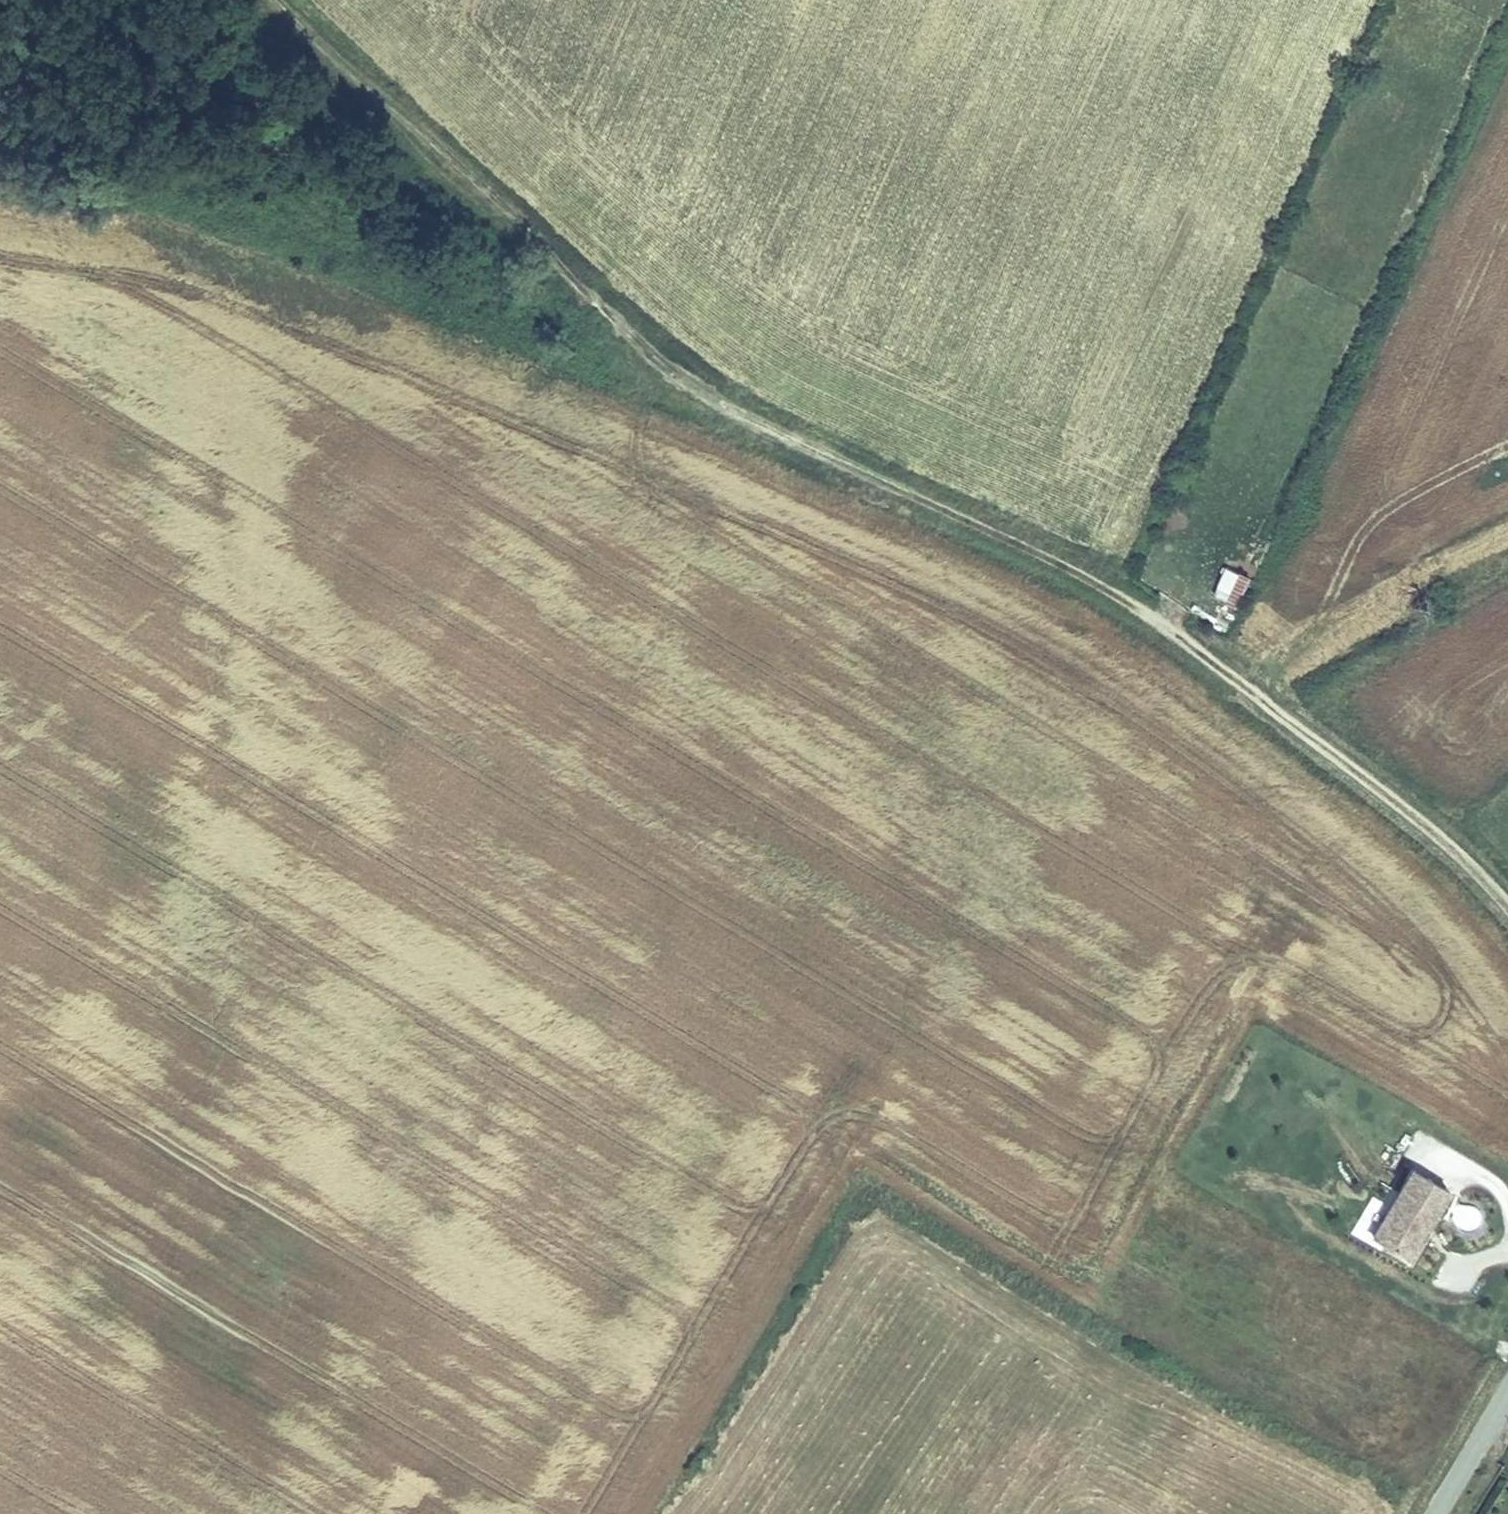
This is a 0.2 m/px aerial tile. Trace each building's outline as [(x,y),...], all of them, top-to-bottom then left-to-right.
[(1225,567),(1214,596),(1239,605),(1250,577),(1225,567)] [(1449,1186),(1409,1165),(1368,1236),(1411,1258),(1449,1186)]
